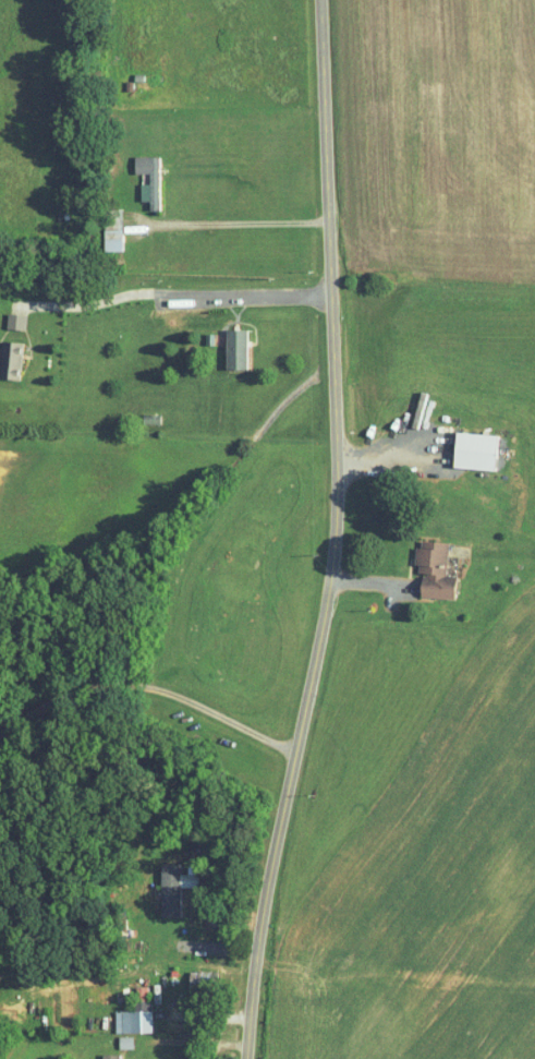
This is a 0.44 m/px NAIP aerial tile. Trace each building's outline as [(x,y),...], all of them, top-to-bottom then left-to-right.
[(159,156),(135,156),(135,173),(141,173),(141,201),(150,200),(150,210),(161,210),(159,156)] [(7,328),(26,329),(27,313),(8,313),(7,328)] [(228,369),(248,369),(248,329),(227,329),(228,369)] [(23,341),(2,340),(1,378),(22,379),(23,341)] [(497,470),(499,433),(457,432),(455,468),(497,470)] [(457,599),(459,578),(448,577),(449,568),(458,568),(459,556),(450,555),(451,542),(419,539),(416,572),(424,573),(422,596),(457,599)] [(180,917),(181,887),(199,887),(199,874),(181,873),(181,864),(162,863),(161,917),(180,917)] [(190,971),(190,990),(213,989),(213,971),(190,971)] [(153,1032),(152,1001),(135,1001),(136,1010),(115,1011),(116,1033),(153,1032)] [(119,1049),(133,1049),(133,1037),(119,1037),(119,1049)]
